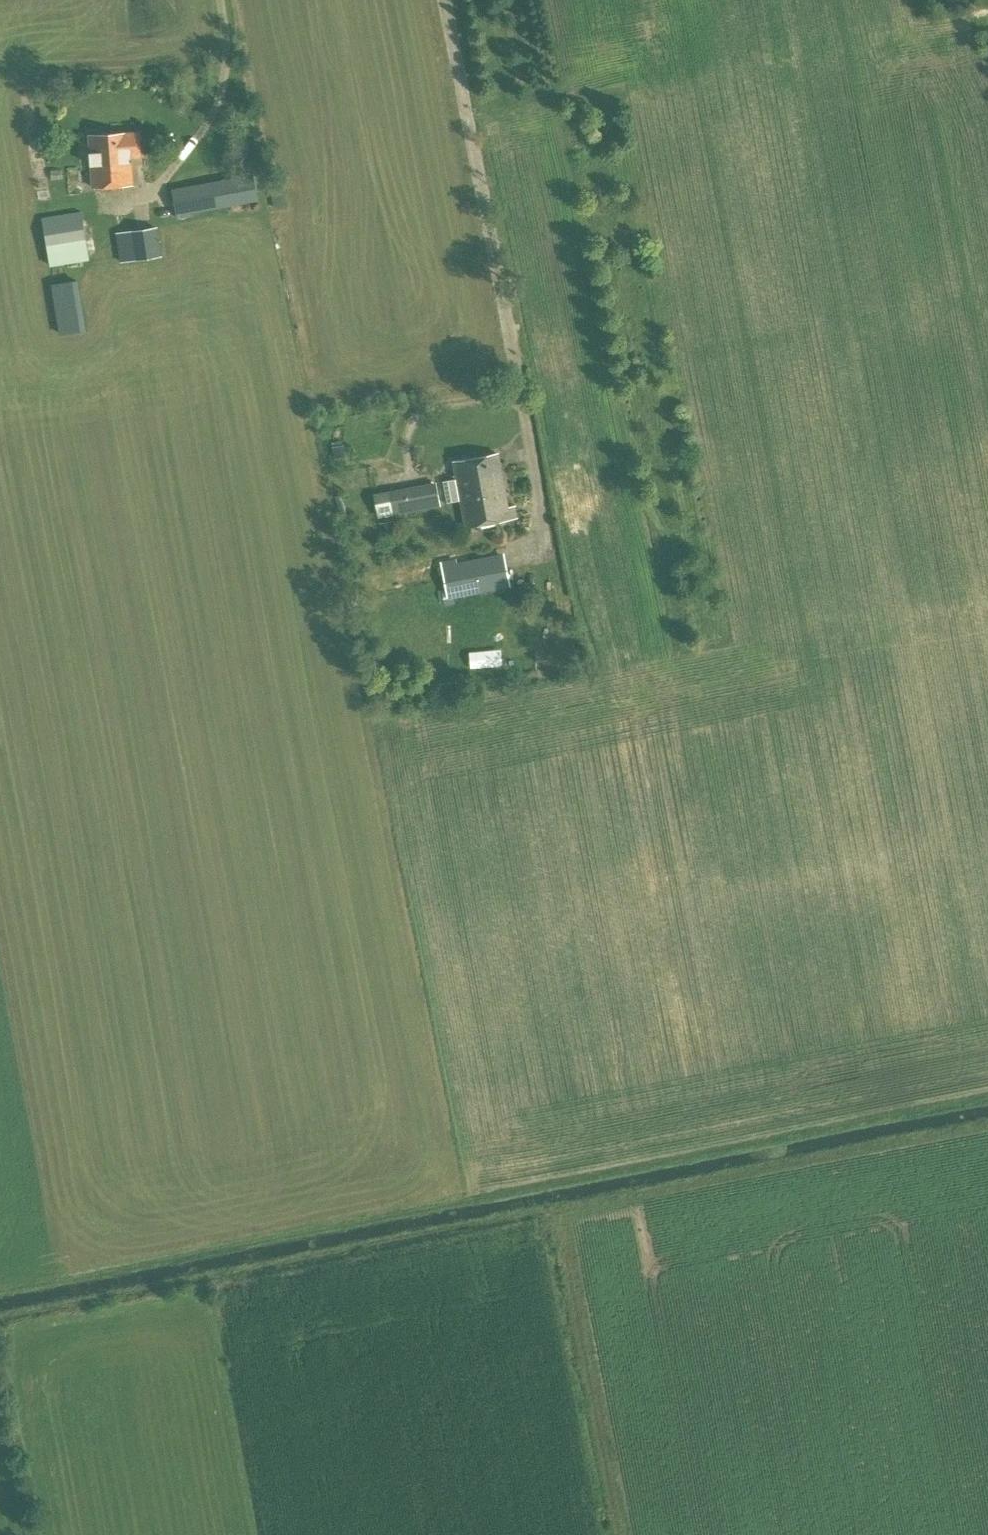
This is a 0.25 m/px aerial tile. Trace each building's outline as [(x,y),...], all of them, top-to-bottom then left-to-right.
[(141,155),(139,133),(126,134),(126,133),(89,136),(92,188),(134,186),(131,156),(141,155)] [(177,220),(193,217),(192,213),(269,199),(264,172),(171,189),(177,220)] [(50,266),(89,260),(81,211),(42,218),(50,266)] [(119,262),(162,256),(157,227),(115,233),(119,262)] [(52,281),(61,331),(88,326),(79,276),(52,281)] [(477,487),(502,483),(497,455),(454,463),(462,502),(480,500),(477,487)] [(378,518),(441,506),(436,482),(374,494),(378,518)] [(480,500),(462,502),(465,517),(467,528),(518,518),(515,506),(507,508),(502,483),(477,487),(480,500)] [(510,587),(504,553),(442,565),(442,566),(437,567),(439,576),(444,575),(447,590),(442,591),(444,605),(454,603),(453,597),(510,587)]
